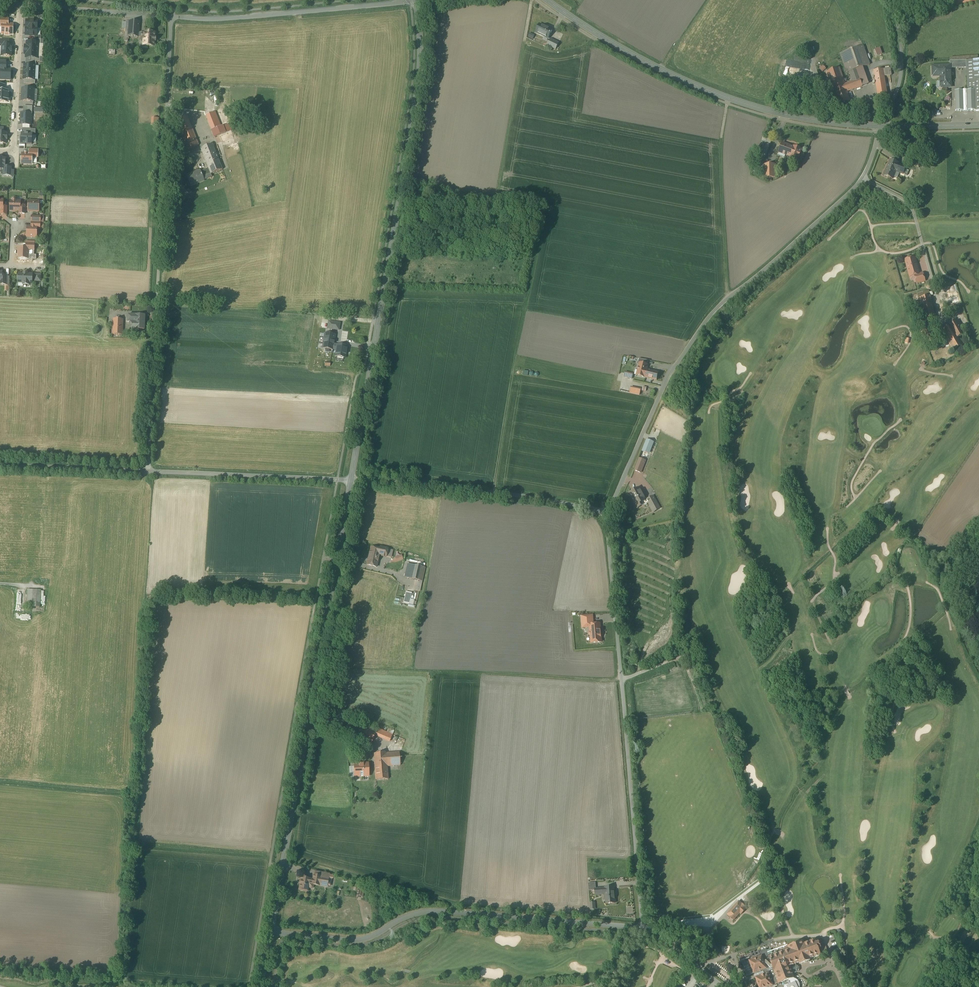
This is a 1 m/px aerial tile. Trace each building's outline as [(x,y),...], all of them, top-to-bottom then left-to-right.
[(0,35),(13,35),(14,25),(8,25),(8,18),(0,18),(0,27),(1,27),(0,35)] [(40,20),(28,20),(28,24),(26,23),(26,28),(39,28),(40,20)] [(125,31),(125,42),(127,42),(128,37),(138,37),(139,22),(129,22),(128,31),(125,31)] [(552,30),(539,24),(535,32),(548,38),(551,34),(550,33),(552,30)] [(39,28),(26,28),(25,32),(27,32),(27,36),(39,36),(39,28)] [(155,33),(144,33),(141,33),(141,37),(144,38),(143,46),(155,46),(155,41),(154,41),(155,33)] [(558,43),(550,39),(547,45),(555,49),(558,43)] [(38,43),(27,42),(26,46),(25,46),(24,50),(38,51),(38,43)] [(12,46),(2,45),(1,56),(11,56),(12,46)] [(840,54),(841,57),(847,73),(849,72),(853,81),(860,79),(856,70),(863,67),(869,65),(863,46),(840,54)] [(38,51),(24,50),(24,54),(26,54),(26,58),(38,59),(38,51)] [(966,60),(966,68),(966,69),(967,90),(955,91),(955,112),(978,111),(978,60),(966,60)] [(931,66),(931,77),(939,77),(940,87),(952,87),(951,68),(951,65),(950,65),(931,66)] [(863,67),(856,70),(860,79),(862,86),(869,84),(863,67)] [(890,68),(883,70),(884,77),(892,75),(890,68)] [(839,69),(827,73),(832,88),(844,84),(839,69)] [(883,70),(874,71),(878,97),(887,96),(884,77),(883,70)] [(844,84),(832,88),(838,106),(851,102),(847,92),(862,86),(860,79),(853,81),(845,84),(844,84)] [(819,92),(806,91),(805,101),(818,102),(819,92)] [(881,104),(857,105),(857,114),(882,113),(881,104)] [(23,106),(23,113),(31,114),(32,114),(32,107),(23,106)] [(23,113),(21,113),(20,125),(30,125),(31,114),(23,113)] [(214,113),(206,116),(214,137),(225,133),(222,125),(220,126),(214,113)] [(199,145),(188,117),(176,122),(187,150),(199,145)] [(32,134),(21,133),(20,142),(21,144),(32,145),(32,134)] [(770,144),(762,141),(756,157),(764,160),(770,144)] [(793,148),(782,143),(779,153),(779,152),(786,154),(786,155),(790,157),(794,148),(793,148)] [(222,170),(212,144),(201,149),(208,169),(210,173),(210,174),(222,170)] [(925,144),(907,144),(907,158),(918,158),(918,154),(926,153),(925,144)] [(802,150),(794,147),(793,148),(794,148),(790,157),(794,159),(796,158),(798,159),(802,150)] [(32,154),(22,154),(21,164),(31,164),(32,154)] [(899,164),(890,161),(884,176),(893,179),(896,172),(903,174),(906,167),(898,164),(899,164)] [(776,165),(763,166),(763,178),(776,177),(776,165)] [(200,171),(195,173),(195,174),(188,177),(191,186),(203,181),(202,177),(200,172),(200,171)] [(13,199),(12,200),(12,201),(10,201),(10,210),(19,211),(20,211),(20,205),(20,202),(16,202),(17,200),(16,199),(14,198),(13,199)] [(39,202),(28,201),(28,211),(38,212),(39,202)] [(31,227),(27,227),(27,237),(36,237),(37,230),(37,228),(31,227)] [(26,249),(19,248),(18,259),(28,259),(28,251),(28,249),(26,249)] [(915,258),(905,260),(909,275),(914,274),(917,284),(925,281),(923,273),(919,274),(916,262),(915,258)] [(23,274),(19,274),(19,275),(17,276),(17,279),(18,280),(18,284),(23,284),(23,285),(29,286),(29,284),(31,284),(32,276),(32,275),(27,274),(27,273),(24,273),(23,273),(23,274)] [(928,291),(917,294),(924,322),(935,319),(930,296),(933,295),(932,292),(929,293),(928,291)] [(111,303),(101,302),(101,317),(108,317),(109,309),(111,309),(111,303)] [(143,316),(128,315),(127,321),(129,321),(129,330),(144,330),(145,320),(143,320),(143,316)] [(122,320),(113,319),(112,335),(122,336),(122,320)] [(932,343),(922,319),(917,321),(927,345),(932,343)] [(958,321),(941,330),(947,341),(964,331),(958,321)] [(340,326),(328,324),(328,331),(333,332),(339,333),(340,326)] [(328,331),(326,331),(324,351),(334,352),(334,347),(335,338),(332,338),(333,332),(328,331)] [(964,331),(947,341),(953,351),(963,345),(959,337),(966,333),(964,331)] [(347,348),(334,347),(334,352),(337,352),(337,359),(346,360),(347,348)] [(647,365),(640,364),(638,372),(640,372),(639,376),(646,378),(656,381),(658,373),(648,370),(647,370),(648,365),(647,365)] [(647,440),(642,451),(648,453),(653,442),(647,440)] [(639,458),(635,470),(641,473),(646,461),(639,458)] [(639,488),(629,494),(636,506),(641,503),(643,506),(643,505),(648,502),(647,500),(646,500),(639,488)] [(655,506),(650,498),(647,500),(648,502),(654,512),(657,511),(655,506)] [(380,550),(371,548),(370,553),(368,558),(369,558),(367,565),(376,567),(379,556),(386,557),(388,549),(380,547),(380,550)] [(424,568),(408,564),(405,577),(421,581),(424,568)] [(40,590),(28,590),(27,607),(39,607),(40,590)] [(592,615),(581,616),(582,628),(590,627),(590,625),(593,624),(592,615)] [(593,624),(590,625),(590,627),(590,632),(589,633),(589,635),(590,636),(591,636),(591,643),(601,642),(601,636),(601,632),(600,632),(600,624),(593,624)] [(361,726),(350,720),(345,729),(357,735),(361,726)] [(377,731),(361,724),(361,726),(357,735),(356,737),(372,743),(375,735),(377,731)] [(387,732),(386,732),(384,739),(390,741),(394,731),(388,728),(387,732)] [(386,732),(378,729),(377,731),(375,735),(384,739),(386,732)] [(399,752),(386,753),(387,763),(387,767),(400,766),(399,752)] [(386,753),(374,754),(374,759),(375,764),(387,763),(386,753)] [(364,763),(359,764),(354,764),(355,777),(369,776),(368,764),(364,764),(364,763)] [(387,763),(375,764),(376,780),(388,779),(388,777),(388,773),(387,767),(387,763)] [(313,880),(302,878),(301,881),(300,882),(300,883),(300,884),(300,888),(303,889),(303,890),(307,891),(308,886),(309,886),(310,883),(319,885),(320,877),(317,876),(314,875),(313,880)] [(325,878),(320,877),(319,885),(327,886),(328,878),(325,878)] [(595,895),(605,894),(605,888),(596,889),(595,883),(588,883),(589,891),(595,890),(595,895)] [(605,888),(605,894),(606,904),(615,903),(614,887),(605,887),(605,888)] [(739,901),(727,914),(733,920),(740,913),(741,914),(747,908),(739,901)] [(666,916),(654,913),(652,919),(664,922),(666,916)] [(815,940),(804,944),(803,941),(788,947),(788,949),(769,957),(779,985),(781,985),(781,983),(787,980),(789,983),(785,985),(785,986),(799,986),(799,985),(798,984),(798,982),(797,981),(795,980),(794,980),(792,972),(794,971),(797,972),(798,968),(796,967),(797,966),(796,964),(799,963),(800,964),(810,960),(809,959),(820,955),(818,949),(820,948),(818,942),(816,943),(815,940)] [(766,969),(761,957),(742,964),(747,976),(766,969)] [(756,978),(759,986),(770,986),(772,986),(768,974),(756,978)]
